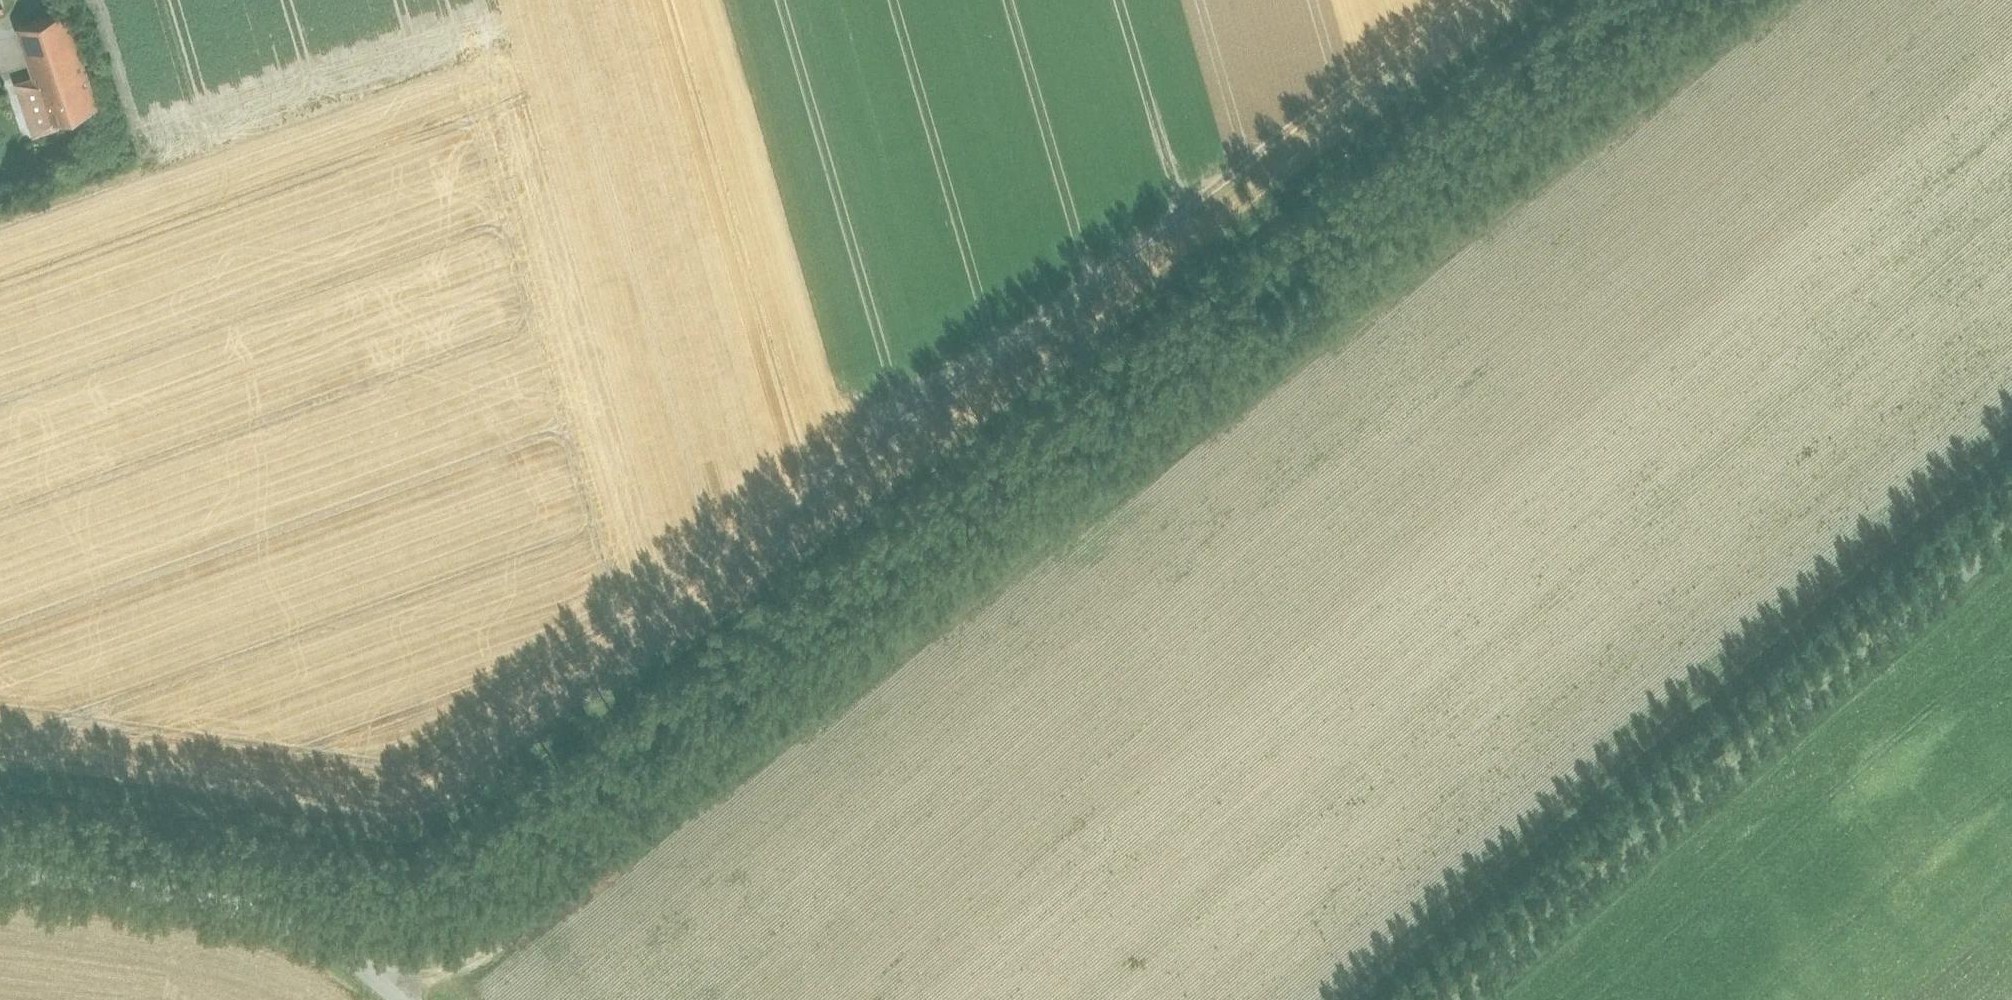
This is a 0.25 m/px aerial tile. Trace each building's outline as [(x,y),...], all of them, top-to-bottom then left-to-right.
[(25,88),(38,126),(49,122),(95,107),(64,12),(17,27),(37,84),(25,88)]
